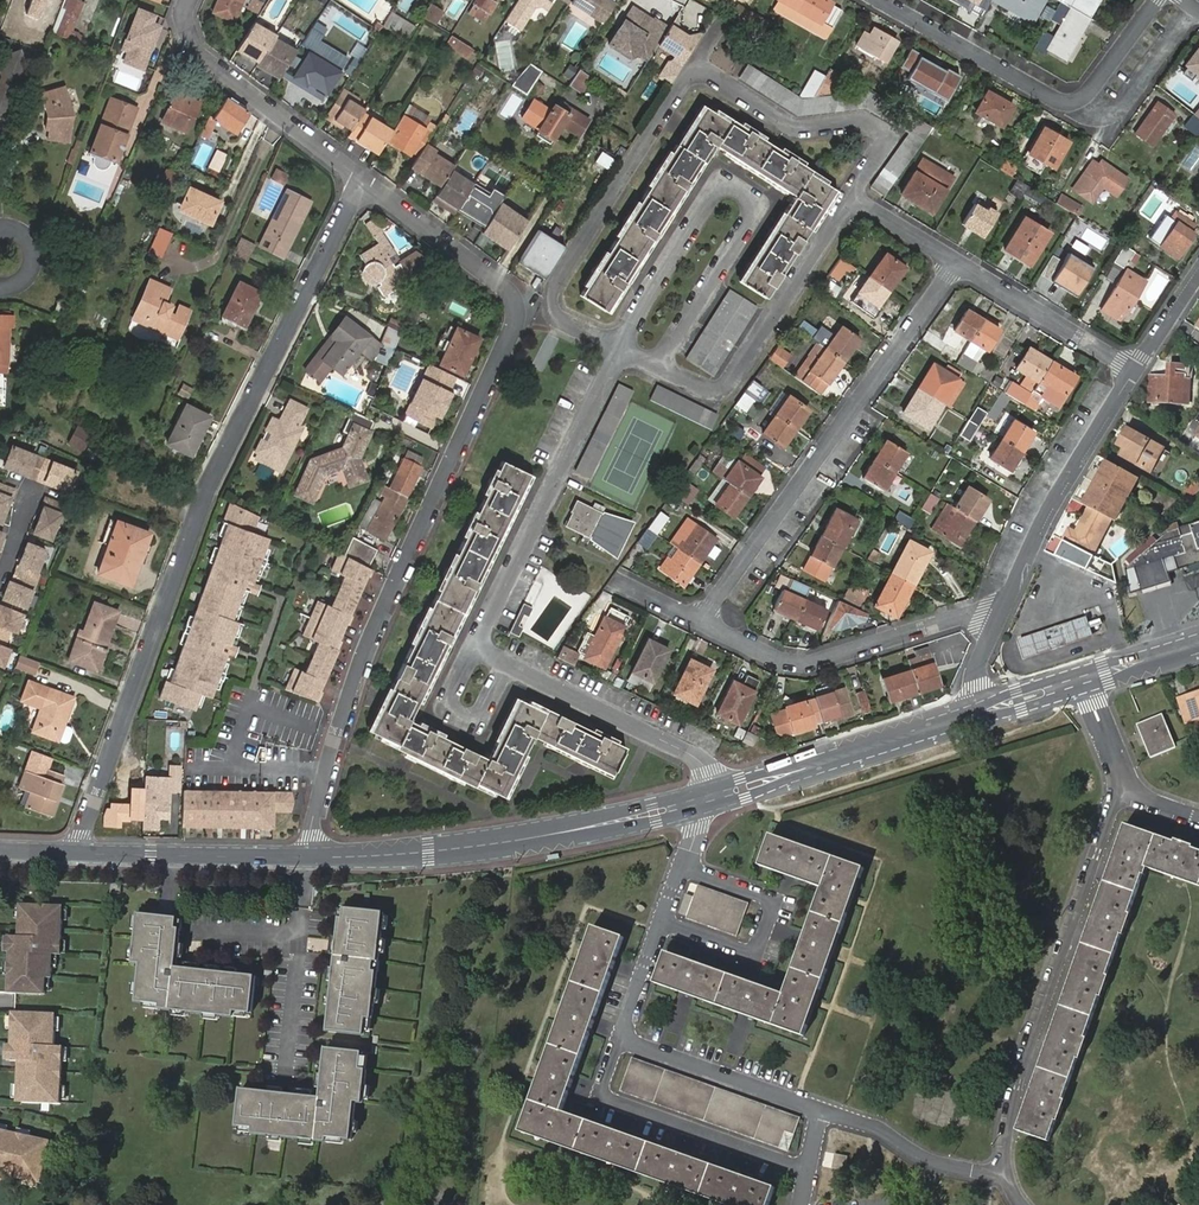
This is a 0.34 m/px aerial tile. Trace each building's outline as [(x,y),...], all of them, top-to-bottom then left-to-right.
[(59,30),(70,34),(83,3),(76,0),(71,0),(59,30)] [(213,13),(233,21),(243,0),(218,0),(213,13)] [(492,0),(477,0),(467,16),(482,25),(487,16),(489,17),(495,7),(490,4),(492,0)] [(507,20),(521,28),(534,7),(542,5),(547,8),(553,0),(520,0),(507,20)] [(571,0),(605,21),(618,0),(571,0)] [(783,0),(777,0),(773,9),(799,24),(805,14),(788,4),(789,4),(783,0)] [(805,14),(812,0),(783,0),(789,4),(788,4),(805,14)] [(805,14),(821,23),(822,22),(832,28),(842,10),(832,4),(826,0),(812,0),(805,14)] [(1000,3),(1033,22),(1042,5),(1045,0),(995,0),(1000,3)] [(1061,2),(1071,8),(1087,18),(1098,0),(1057,0),(1061,2)] [(1079,32),(1087,18),(1071,8),(1061,2),(1052,18),(1061,23),(1053,38),(1043,32),(1036,45),(1046,51),(1047,49),(1064,59),(1079,32)] [(444,12),(431,4),(422,17),(436,26),(444,12)] [(730,19),(742,25),(744,23),(749,13),(738,6),(730,19)] [(152,14),(137,7),(120,49),(126,52),(122,62),(140,70),(148,50),(148,49),(154,32),(153,26),(148,24),(152,14)] [(636,52),(649,60),(651,56),(658,46),(669,28),(655,19),(654,21),(633,8),(624,22),(626,23),(622,30),(620,29),(610,45),(631,59),(636,52)] [(767,22),(749,13),(744,23),(761,33),(767,22)] [(405,22),(391,14),(382,27),(397,35),(405,22)] [(821,23),(805,14),(799,24),(825,39),(832,28),(822,22),(821,23)] [(328,30),(315,21),(311,29),(323,37),(328,30)] [(415,28),(405,22),(397,35),(407,41),(415,28)] [(276,37),(254,24),(236,52),(257,65),(255,69),(276,82),(294,54),(273,41),(276,37)] [(681,67),(699,38),(693,33),(686,35),(685,37),(682,35),(683,33),(671,26),(669,28),(658,46),(675,57),(672,61),(681,67)] [(868,38),(863,35),(857,46),(885,62),(897,41),(875,27),(870,34),(868,38)] [(324,96),(346,62),(319,44),(323,37),(311,29),(299,46),(306,51),(299,61),(292,57),(287,65),(297,72),(292,79),(313,93),(315,90),(324,96)] [(740,36),(734,32),(726,47),(740,57),(742,52),(734,47),(740,36)] [(450,35),(444,47),(469,58),(474,46),(450,35)] [(1187,65),(1198,74),(1198,48),(1187,65)] [(911,49),(901,68),(910,73),(906,79),(946,102),(960,76),(947,69),(945,71),(926,61),(928,58),(911,49)] [(514,87),(527,96),(543,74),(530,64),(514,87)] [(769,77),(748,64),(738,79),(797,116),(863,108),(908,133),(870,188),(884,196),(932,129),(919,120),(915,117),(910,114),(869,91),(827,96),(821,96),(802,98),(800,97),(771,79),(769,77)] [(351,77),(356,70),(350,66),(345,74),(351,77)] [(580,69),(570,85),(583,92),(592,77),(580,69)] [(821,96),(827,96),(839,75),(829,69),(825,77),(814,96),(814,97),(821,96)] [(313,93),(292,79),(297,72),(294,70),(289,77),(282,73),(279,78),(319,104),(323,99),(313,93)] [(803,90),(814,96),(825,77),(814,71),(803,90)] [(66,141),(70,113),(62,86),(38,93),(44,114),(42,129),(45,129),(44,139),(66,141)] [(802,98),(814,97),(814,96),(803,90),(800,97),(802,98)] [(350,97),(342,91),(324,120),(332,125),(334,123),(342,128),(350,133),(361,115),(363,112),(355,107),(347,102),(350,97)] [(1001,126),(1012,109),(1005,105),(1006,102),(987,91),(976,112),(1001,126)] [(174,97),(163,121),(187,132),(199,106),(191,102),(193,98),(179,92),(177,98),(174,97)] [(499,113),(510,120),(523,99),(512,92),(499,113)] [(358,102),(350,97),(347,102),(355,107),(358,102)] [(210,117),(200,138),(208,141),(215,125),(233,134),(246,112),(226,98),(213,119),(210,117)] [(109,100),(88,154),(93,155),(91,159),(92,161),(95,164),(99,167),(103,167),(105,168),(107,167),(109,167),(111,163),(115,164),(130,128),(127,127),(134,110),(109,100)] [(565,109),(567,106),(566,105),(561,101),(557,108),(555,107),(551,113),(533,102),(522,119),(540,131),(537,136),(550,144),(562,125),(579,136),(589,120),(571,109),(569,111),(565,109)] [(1146,123),(1144,121),(1135,133),(1152,145),(1174,115),(1157,102),(1147,117),(1149,118),(1146,123)] [(391,133),(387,141),(398,148),(401,144),(413,151),(419,155),(423,150),(437,127),(429,122),(431,119),(409,105),(402,117),(391,133)] [(676,145),(661,167),(659,166),(655,172),(657,174),(629,218),(626,217),(622,223),(625,224),(597,268),(594,266),(590,273),(592,275),(579,296),(606,314),(702,163),(705,165),(713,153),(717,155),(720,151),(790,195),(787,200),(792,203),(740,283),(765,299),(834,192),(828,188),(830,185),(823,180),(821,183),(808,175),(810,173),(797,164),(799,161),(791,156),(789,159),(757,139),(759,135),(752,130),(750,134),(730,122),(729,124),(716,116),(718,114),(711,109),(709,112),(703,108),(678,147),(676,145)] [(915,117),(919,120),(922,113),(913,108),(910,114),(915,117)] [(931,126),(933,128),(942,133),(947,125),(951,118),(952,114),(942,108),(933,123),(931,126)] [(137,111),(134,110),(127,127),(130,128),(137,111)] [(1193,114),(1184,126),(1196,135),(1198,132),(1198,118),(1194,115),(1193,114)] [(364,144),(379,153),(387,141),(391,133),(361,115),(350,133),(349,135),(357,140),(359,137),(363,139),(364,144)] [(959,123),(951,118),(947,125),(942,133),(951,137),(959,123)] [(341,131),(342,128),(334,123),(332,125),(341,131)] [(1054,168),(1068,142),(1061,138),(1053,133),(1055,130),(1045,125),(1042,131),(1036,142),(1029,154),(1040,160),(1045,163),(1054,168)] [(401,144),(398,148),(410,156),(413,151),(401,144)] [(412,166),(443,186),(456,165),(435,151),(432,156),(423,150),(419,155),(412,166)] [(213,151),(207,167),(216,171),(223,155),(213,151)] [(1040,160),(1029,154),(1023,164),(1039,173),(1045,163),(1040,160)] [(1005,159),(999,169),(1011,176),(1017,167),(1005,159)] [(937,197),(939,199),(945,189),(937,185),(944,174),(921,160),(915,171),(901,194),(921,205),(929,210),(929,211),(937,197)] [(1104,168),(1099,165),(1093,161),(1079,181),(1073,189),(1092,202),(1103,186),(1116,195),(1127,179),(1107,164),(1104,168)] [(285,186),(290,176),(277,169),(272,179),(285,186)] [(166,170),(162,180),(169,183),(174,174),(166,170)] [(443,186),(434,199),(455,215),(457,211),(472,186),(473,185),(453,170),(443,186)] [(944,174),(937,185),(945,189),(952,178),(944,174)] [(1010,193),(1020,199),(1023,194),(1028,186),(1018,180),(1010,193)] [(179,208),(211,222),(217,205),(216,198),(211,199),(209,194),(189,186),(179,208)] [(472,186),(457,211),(476,223),(473,227),(482,233),(500,204),(505,196),(493,188),(488,196),(472,186)] [(1045,197),(1028,186),(1023,194),(1040,205),(1045,197)] [(278,246),(287,251),(310,205),(287,193),(260,247),(274,254),(278,246)] [(1060,194),(1055,203),(1074,214),(1079,206),(1060,194)] [(931,212),(939,199),(937,197),(929,211),(931,212)] [(455,215),(434,199),(432,203),(452,219),(455,215)] [(507,251),(527,223),(500,204),(482,233),(507,251)] [(983,237),(997,214),(988,208),(986,211),(974,204),(962,224),(983,237)] [(1176,222),(1169,233),(1160,245),(1177,257),(1193,234),(1189,230),(1193,224),(1175,212),(1171,219),(1176,222)] [(1034,250),(1037,252),(1049,233),(1025,218),(1005,250),(1026,263),(1034,250)] [(1163,229),(1169,233),(1176,222),(1171,219),(1163,229)] [(377,225),(370,229),(378,242),(386,238),(377,225)] [(1134,232),(1123,225),(1119,231),(1130,238),(1134,232)] [(163,256),(173,232),(159,226),(149,250),(163,256)] [(1086,228),(1081,239),(1102,248),(1107,236),(1086,228)] [(537,232),(516,265),(529,274),(532,272),(543,280),(562,251),(537,232)] [(246,265),(256,246),(240,238),(231,257),(246,265)] [(390,258),(396,254),(386,238),(378,242),(379,245),(362,257),(367,266),(366,267),(365,269),(364,271),(364,275),(365,277),(366,279),(368,282),(371,284),(374,284),(377,285),(379,284),(381,282),(383,285),(379,287),(385,296),(398,288),(410,279),(416,275),(420,257),(417,251),(402,262),(396,266),(390,258)] [(1124,268),(1134,251),(1124,245),(1114,261),(1124,268)] [(283,259),(287,251),(278,246),(274,254),(283,259)] [(1029,265),(1037,252),(1034,250),(1026,263),(1029,265)] [(1078,295),(1094,268),(1069,253),(1054,277),(1052,279),(1064,287),(1078,295)] [(402,262),(396,254),(390,258),(396,266),(402,262)] [(868,277),(888,291),(905,267),(885,254),(868,277)] [(840,257),(831,270),(839,275),(848,262),(840,257)] [(1124,268),(1114,261),(1111,266),(1121,272),(1124,268)] [(1119,290),(1114,287),(1101,309),(1115,318),(1118,313),(1120,310),(1125,312),(1133,299),(1145,280),(1126,269),(1116,285),(1121,288),(1119,290)] [(868,277),(851,301),(874,317),(881,308),(877,306),(888,291),(868,277)] [(171,290),(150,279),(134,314),(157,325),(156,329),(177,339),(189,313),(179,308),(175,317),(168,314),(171,307),(164,303),(171,290)] [(239,282),(223,315),(244,326),(261,293),(239,282)] [(398,288),(385,296),(390,304),(402,295),(398,288)] [(731,291),(687,358),(714,375),(758,308),(731,291)] [(70,304),(59,300),(55,311),(66,315),(70,304)] [(971,341),(983,320),(974,314),(967,310),(966,311),(954,330),(963,336),(971,341)] [(8,372),(10,327),(13,327),(14,314),(0,313),(0,371),(8,372)] [(806,313),(798,324),(805,330),(812,320),(810,318),(811,316),(806,313)] [(134,314),(132,318),(156,329),(157,325),(134,314)] [(382,345),(346,318),(333,336),(318,356),(306,370),(321,382),(332,367),(342,374),(363,347),(366,349),(364,352),(372,359),(382,345)] [(993,326),(983,320),(971,341),(987,350),(999,331),(1000,330),(993,326)] [(398,330),(384,323),(378,336),(396,343),(401,332),(398,330)] [(843,325),(826,348),(843,361),(853,348),(860,338),(857,336),(843,325)] [(457,328),(440,364),(463,375),(479,339),(457,328)] [(955,349),(963,353),(971,341),(963,336),(955,349)] [(987,350),(971,341),(963,353),(968,357),(973,349),(984,356),(987,350)] [(819,395),(843,361),(826,348),(823,347),(819,344),(795,377),(819,395)] [(947,344),(941,353),(957,363),(963,353),(955,349),(947,344)] [(791,355),(779,346),(770,358),(783,367),(791,355)] [(1040,379),(1051,361),(1038,354),(1036,353),(1029,348),(1027,351),(1016,368),(1038,382),(1040,379)] [(963,353),(957,363),(970,371),(976,362),(968,357),(963,353)] [(1075,376),(1051,361),(1040,379),(1038,382),(1033,390),(1050,401),(1057,405),(1064,394),(1075,376)] [(976,362),(970,371),(976,374),(982,365),(976,362)] [(456,377),(430,364),(404,417),(432,429),(437,418),(440,419),(452,394),(450,392),(456,377)] [(933,364),(918,388),(943,403),(958,379),(961,373),(948,365),(946,368),(944,370),(941,368),(933,364)] [(1150,376),(1148,402),(1189,404),(1190,379),(1191,370),(1191,367),(1169,366),(1168,377),(1150,376)] [(958,379),(943,403),(950,407),(965,383),(958,379)] [(753,380),(744,392),(754,399),(762,387),(753,380)] [(1011,381),(1004,392),(1024,404),(1028,397),(1031,393),(1011,381)] [(188,398),(193,387),(183,382),(177,393),(188,398)] [(651,400),(711,429),(719,413),(658,384),(651,400)] [(618,387),(575,475),(588,481),(632,394),(618,387)] [(762,387),(754,399),(761,404),(769,392),(762,387)] [(943,403),(918,388),(904,412),(911,417),(915,419),(928,427),(943,403)] [(1045,408),(1050,401),(1033,390),(1031,393),(1028,397),(1037,403),(1045,408)] [(744,392),(735,404),(736,405),(745,411),(754,399),(744,392)] [(789,396),(776,415),(795,428),(803,416),(802,415),(806,409),(789,396)] [(1037,403),(1028,397),(1024,404),(1033,410),(1037,403)] [(308,409),(291,400),(281,422),(277,419),(271,431),(273,434),(269,441),(266,441),(260,453),(257,458),(282,471),(301,432),(297,430),(299,426),(308,409)] [(187,406),(167,444),(190,456),(210,418),(187,406)] [(332,450),(310,502),(312,502),(327,473),(342,469),(347,488),(366,483),(361,461),(374,434),(371,433),(376,421),(365,416),(352,410),(342,431),(348,434),(342,446),(332,450)] [(776,415),(771,412),(769,414),(774,417),(763,433),(763,434),(780,446),(786,437),(788,439),(795,428),(776,415)] [(774,417),(769,414),(759,429),(763,433),(774,417)] [(277,419),(273,418),(268,430),(271,431),(277,419)] [(969,419),(959,435),(970,441),(979,425),(969,419)] [(1002,439),(1022,451),(1028,441),(1027,439),(1032,431),(1014,420),(1002,439)] [(90,432),(76,424),(67,441),(80,449),(90,432)] [(732,432),(739,437),(744,431),(736,426),(732,432)] [(1163,450),(1132,432),(1125,434),(1121,441),(1123,448),(1125,449),(1121,456),(1150,473),(1152,470),(1162,453),(1163,450)] [(1015,462),(1022,451),(1002,439),(990,458),(1008,469),(1013,461),(1015,462)] [(266,441),(262,440),(257,451),(260,453),(266,441)] [(881,448),(875,459),(895,471),(907,451),(888,440),(883,449),(881,448)] [(46,456),(14,443),(5,464),(38,477),(46,456)] [(712,451),(706,446),(701,453),(707,458),(712,451)] [(934,446),(928,454),(945,466),(951,458),(934,446)] [(294,494),(310,502),(332,450),(311,460),(294,494)] [(744,451),(737,461),(760,477),(767,468),(744,451)] [(1158,474),(1168,456),(1162,453),(1152,470),(1158,474)] [(78,469),(46,456),(38,477),(63,486),(70,489),(78,469)] [(444,575),(432,599),(462,615),(532,474),(501,459),(494,474),(491,472),(487,480),(490,482),(472,517),(469,516),(466,523),(469,524),(448,568),(444,566),(441,574),(444,575)] [(895,471),(875,459),(868,469),(870,471),(865,479),(883,491),(895,471)] [(390,490),(406,498),(413,486),(411,485),(416,475),(412,473),(415,466),(404,460),(389,490),(390,490)] [(696,460),(689,469),(694,473),(701,463),(696,460)] [(737,461),(724,480),(729,483),(747,495),(751,490),(760,477),(737,461)] [(1134,476),(1108,461),(1096,483),(1083,505),(1089,508),(1110,518),(1116,508),(1120,511),(1127,500),(1133,489),(1128,486),(1134,476)] [(1133,489),(1139,478),(1134,476),(1128,486),(1133,489)] [(0,520),(10,495),(11,496),(15,487),(0,481),(0,520)] [(688,504),(697,492),(685,482),(676,495),(688,504)] [(740,506),(747,495),(729,483),(715,504),(730,514),(732,516),(740,506)] [(1192,497),(1198,491),(1198,486),(1196,483),(1187,491),(1192,497)] [(957,509),(975,520),(987,499),(968,487),(955,508),(957,509)] [(387,494),(384,492),(381,497),(385,499),(382,505),(374,501),(360,526),(385,539),(407,499),(406,498),(390,490),(387,494)] [(939,498),(931,493),(921,508),(930,514),(939,498)] [(66,503),(46,495),(42,505),(43,505),(33,530),(51,537),(61,512),(62,512),(66,503)] [(258,516),(231,503),(222,523),(226,525),(208,576),(201,593),(237,604),(243,589),(249,592),(252,582),(260,562),(269,538),(252,532),(258,516)] [(564,529),(592,543),(615,559),(634,525),(603,516),(576,503),(564,529)] [(962,541),(975,520),(957,509),(955,508),(948,503),(937,520),(932,529),(954,542),(956,537),(962,541)] [(827,524),(821,535),(842,547),(856,520),(835,508),(829,520),(827,524)] [(1110,518),(1089,508),(1076,533),(1070,530),(1064,541),(1093,556),(1094,555),(1098,547),(1111,519),(1110,518)] [(1111,519),(1115,521),(1120,511),(1116,508),(1110,518),(1111,519)] [(668,517),(660,511),(648,528),(657,534),(668,517)] [(899,511),(894,519),(909,528),(914,520),(899,511)] [(1156,521),(1160,524),(1165,520),(1168,518),(1165,513),(1156,521)] [(679,549),(699,563),(716,539),(690,521),(681,534),(686,538),(678,549),(679,549)] [(1191,566),(1198,564),(1198,523),(1191,525),(1182,528),(1185,536),(1182,537),(1180,529),(1170,532),(1157,543),(1148,551),(1126,570),(1132,595),(1172,582),(1169,573),(1178,570),(1191,566)] [(97,549),(105,552),(114,528),(106,525),(97,549)] [(114,528),(105,552),(95,579),(128,593),(137,570),(132,568),(139,550),(143,552),(147,540),(114,528)] [(648,528),(634,547),(644,553),(657,534),(648,528)] [(842,547),(821,535),(815,547),(817,548),(812,556),(831,567),(842,547)] [(376,547),(354,536),(345,553),(367,565),(376,547)] [(959,545),(962,541),(956,537),(954,542),(959,545)] [(1144,547),(1148,551),(1157,543),(1153,539),(1144,547)] [(46,548),(28,541),(15,572),(33,579),(46,548)] [(909,541),(892,573),(913,584),(914,581),(919,573),(920,570),(930,552),(909,541)] [(1057,556),(1086,570),(1093,556),(1064,541),(1057,556)] [(376,547),(367,565),(369,566),(378,548),(376,547)] [(684,584),(699,563),(679,549),(671,561),(667,558),(661,568),(684,584)] [(880,553),(874,549),(869,558),(875,562),(880,553)] [(132,568),(137,570),(141,559),(147,560),(149,554),(143,552),(139,550),(132,568)] [(345,575),(366,583),(369,576),(373,568),(367,565),(340,552),(332,570),(345,575)] [(33,579),(15,572),(12,580),(10,580),(3,596),(26,605),(36,580),(33,579)] [(913,584),(892,573),(875,605),(896,616),(896,615),(903,603),(907,595),(908,592),(913,584)] [(345,575),(339,590),(359,599),(364,587),(366,583),(345,575)] [(784,614),(796,619),(804,600),(810,587),(793,579),(787,592),(782,590),(775,606),(773,609),(784,614)] [(252,582),(249,592),(257,594),(258,590),(260,585),(252,582)] [(865,589),(851,583),(840,600),(854,607),(865,589)] [(249,592),(243,589),(237,604),(243,607),(249,592)] [(339,590),(332,606),(352,614),(359,599),(339,590)] [(237,604),(201,593),(197,606),(188,630),(169,681),(166,680),(160,697),(194,709),(200,693),(211,697),(227,653),(230,644),(238,622),(232,620),(237,604)] [(462,615),(432,599),(421,621),(418,619),(414,627),(417,628),(366,729),(373,733),(371,736),(380,740),(381,737),(394,744),(393,747),(471,786),(473,782),(487,790),(485,793),(493,797),(495,794),(501,797),(528,742),(533,744),(536,739),(611,776),(624,748),(605,738),(607,735),(598,731),(596,734),(546,709),(544,712),(530,705),(532,702),(523,698),(522,701),(517,699),(489,754),(485,752),(482,757),(431,731),(432,727),(424,724),(423,727),(413,722),(416,716),(412,714),(462,615)] [(319,600),(311,617),(345,632),(348,623),(352,614),(332,606),(319,600)] [(804,600),(796,619),(807,624),(818,629),(819,627),(827,610),(804,600)] [(840,600),(838,600),(827,624),(835,628),(861,620),(865,612),(854,607),(840,600)] [(0,603),(0,633),(7,636),(11,627),(16,629),(23,613),(0,603)] [(243,607),(237,604),(232,620),(238,622),(243,607)] [(82,640),(78,639),(69,661),(94,671),(101,651),(106,652),(107,650),(102,648),(105,641),(107,642),(117,613),(95,605),(85,634),(82,640)] [(523,605),(509,635),(517,639),(522,630),(517,628),(523,617),(528,619),(532,610),(523,605)] [(345,632),(311,617),(304,635),(319,641),(338,648),(341,640),(345,632)] [(604,667),(624,627),(605,617),(595,637),(586,655),(585,658),(604,667)] [(1059,626),(1066,645),(1093,637),(1087,617),(1059,626)] [(1052,649),(1066,645),(1059,626),(1046,630),(1052,649)] [(1025,658),(1052,649),(1046,630),(1019,639),(1025,658)] [(0,633),(0,663),(3,664),(9,647),(4,645),(7,636),(0,633)] [(578,651),(586,655),(595,637),(586,633),(578,651)] [(652,682),(669,649),(658,644),(648,639),(639,656),(635,665),(632,671),(652,682)] [(319,641),(312,656),(331,664),(338,648),(319,641)] [(230,644),(227,653),(235,656),(238,647),(230,644)] [(915,651),(917,658),(930,653),(928,647),(915,651)] [(579,655),(563,648),(557,656),(574,665),(579,655)] [(917,658),(908,660),(911,669),(911,670),(918,692),(931,688),(930,686),(939,683),(933,663),(930,653),(917,658)] [(36,674),(40,661),(19,655),(15,668),(36,674)] [(312,656),(305,672),(324,680),(331,664),(312,656)] [(695,704),(711,671),(690,660),(686,669),(684,673),(674,694),(676,694),(686,700),(695,704)] [(305,672),(295,668),(286,689),(316,699),(320,691),(324,680),(305,672)] [(900,698),(918,692),(911,670),(887,678),(883,679),(885,685),(889,697),(890,701),(900,698)] [(607,682),(612,684),(616,676),(611,673),(607,682)] [(59,740),(65,723),(74,696),(48,687),(28,680),(20,701),(41,708),(33,731),(59,740)] [(738,724),(754,691),(744,686),(733,681),(725,698),(720,708),(717,714),(738,724)] [(822,723),(852,714),(844,689),(833,692),(831,693),(829,686),(815,690),(817,697),(814,698),(815,698),(821,719),(822,723)] [(863,713),(871,710),(865,691),(857,693),(863,713)] [(1198,718),(1198,694),(1188,697),(1194,720),(1198,718)] [(1187,722),(1194,720),(1188,697),(1179,699),(1184,715),(1187,722)] [(814,725),(822,723),(821,719),(815,698),(806,701),(786,707),(790,722),(791,723),(793,732),(811,726),(814,725)] [(1163,714),(1142,722),(1147,735),(1142,737),(1151,758),(1176,749),(1163,714)] [(1147,735),(1142,722),(1137,724),(1142,737),(1147,735)] [(71,725),(65,723),(59,740),(64,742),(69,740),(73,730),(71,725)] [(742,741),(743,741),(753,746),(758,737),(758,736),(748,731),(747,731),(742,741)] [(56,801),(62,784),(65,776),(48,770),(45,777),(28,771),(21,788),(32,792),(39,794),(34,810),(54,817),(60,802),(56,801)] [(171,778),(171,791),(180,791),(181,776),(179,775),(179,772),(174,772),(174,775),(172,775),(171,778)] [(171,778),(146,777),(144,827),(159,828),(159,819),(169,819),(171,778)] [(66,785),(62,784),(56,801),(60,802),(66,785)] [(291,792),(184,790),(182,825),(274,827),(274,811),(291,811),(294,801),(291,792)] [(39,794),(32,792),(26,807),(34,810),(39,794)] [(108,814),(104,814),(104,826),(121,826),(121,820),(130,820),(130,808),(112,807),(111,811),(108,810),(108,814)] [(1126,825),(1111,864),(1076,965),(1017,1131),(1049,1141),(1057,1121),(1059,1122),(1066,1101),(1064,1100),(1079,1059),(1081,1060),(1088,1039),(1086,1038),(1100,997),(1103,998),(1110,976),(1108,976),(1122,935),(1124,936),(1132,915),(1129,914),(1140,886),(1144,875),(1146,876),(1148,869),(1198,887),(1198,851),(1193,849),(1194,846),(1176,840),(1175,842),(1126,825)] [(824,895),(852,904),(854,897),(864,868),(812,849),(794,843),(771,835),(760,866),(822,888),(820,893),(824,895)] [(111,884),(110,893),(121,894),(121,885),(111,884)] [(701,886),(689,919),(738,936),(750,903),(701,886)] [(852,904),(824,895),(788,995),(667,953),(656,984),(685,994),(746,1015),(807,1037),(852,904)] [(62,906),(19,905),(19,917),(18,935),(10,935),(10,937),(9,953),(7,992),(18,993),(45,995),(46,978),(51,978),(52,955),(61,955),(62,930),(62,919),(62,906)] [(341,956),(338,956),(329,1030),(363,1033),(364,1017),(370,1017),(376,973),(372,973),(373,960),(377,960),(382,914),(346,910),(345,921),(341,920),(339,940),(343,940),(341,956)] [(254,978),(197,972),(196,977),(180,975),(180,969),(175,969),(179,930),(176,930),(177,920),(140,913),(135,962),(143,963),(138,1001),(163,1004),(162,1008),(171,1009),(203,1013),(233,1016),(234,1011),(251,1012),(254,978)] [(724,1204),(769,1204),(775,1187),(562,1112),(625,939),(593,927),(520,1133),(724,1204)] [(332,955),(338,956),(341,956),(343,940),(339,940),(339,942),(334,942),(332,955)] [(184,970),(180,969),(180,975),(196,977),(197,972),(197,966),(184,965),(184,970)] [(12,1012),(11,1044),(11,1060),(10,1062),(18,1062),(18,1070),(16,1090),(20,1090),(20,1098),(20,1102),(59,1104),(61,1070),(63,1046),(54,1046),(54,1043),(55,1014),(17,1012),(12,1012)] [(321,1096),(314,1096),(313,1102),(297,1100),(298,1094),(241,1087),(238,1122),(254,1124),(254,1129),(325,1137),(326,1132),(350,1136),(354,1098),(361,1099),(365,1067),(359,1067),(361,1051),(327,1047),(321,1096)] [(618,1091),(779,1148),(785,1132),(794,1135),(800,1117),(630,1058),(618,1091)] [(312,1090),(299,1088),(298,1094),(297,1100),(313,1102),(314,1096),(311,1095),(312,1090)] [(40,1183),(50,1141),(48,1141),(15,1133),(0,1130),(0,1174),(40,1183)] [(833,1169),(847,1171),(849,1155),(835,1154),(833,1169)]
